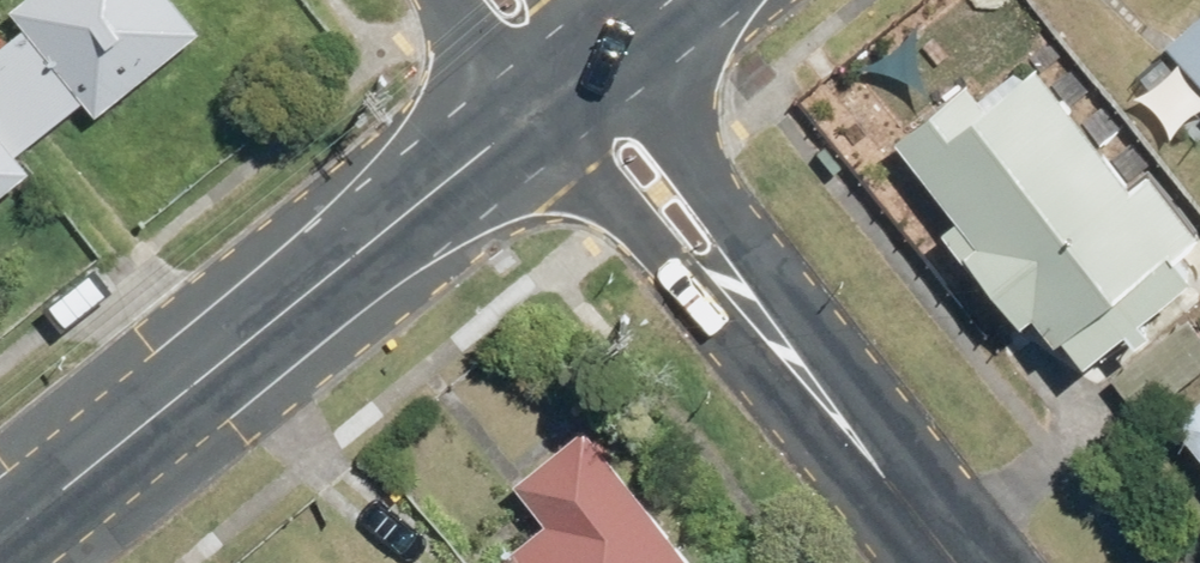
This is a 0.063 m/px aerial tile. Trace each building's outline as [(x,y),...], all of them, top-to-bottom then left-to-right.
[(33,22),(0,49),(0,196),(41,163),(30,149),(93,97),(106,113),(210,30),(186,0),(22,0),(18,3),(33,22)] [(1169,34),(1199,67),(1199,5),(1169,34)] [(975,73),(902,131),(1091,352),(1199,268),(1199,259),(1188,241),(1199,231),(1199,207),(1158,158),(1141,172),(1045,52),(992,95),(975,73)] [(1179,416),(1199,440),(1199,398),(1179,416)] [(490,562),(705,562),(701,558),(706,554),(591,415),(519,474),(551,514),(490,562)]
